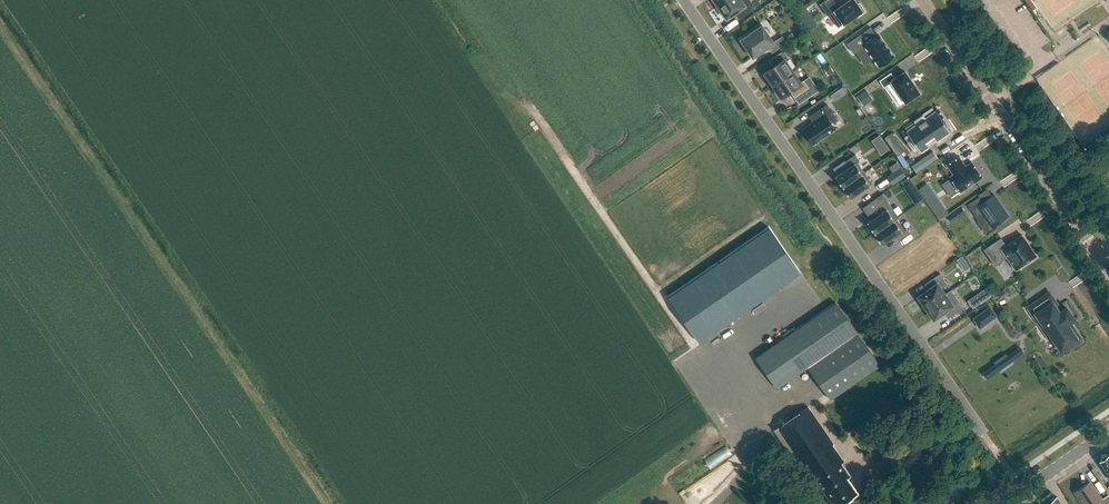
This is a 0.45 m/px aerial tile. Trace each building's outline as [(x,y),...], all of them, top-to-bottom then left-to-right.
[(718,7),(726,19),(737,11),(742,18),(755,8),(750,0),(743,0),(742,1),(742,0),(728,0),(718,7)] [(819,4),(828,16),(829,15),(838,27),(857,14),(859,16),(865,11),(859,3),(858,4),(855,0),(849,0),(844,3),(839,7),(833,0),(825,0),(819,4)] [(963,10),(969,5),(965,0),(956,0),(963,10)] [(812,28),(819,23),(808,7),(801,12),(812,28)] [(774,42),(762,25),(741,40),(753,57),(768,47),(772,53),(787,43),(782,36),(774,42)] [(893,56),(878,34),(876,35),(872,39),(866,30),(847,44),(853,53),(864,45),(879,66),(893,56)] [(772,85),(793,71),(785,60),(788,57),(783,51),(771,59),(775,65),(764,73),(769,80),(770,79),(773,84),(772,85)] [(892,72),(881,80),(885,86),(893,81),(906,100),(906,101),(907,102),(908,101),(920,92),(921,92),(920,91),(906,71),(907,71),(906,70),(905,71),(896,77),(892,72)] [(801,82),(793,71),(772,85),(773,86),(774,85),(777,89),(776,90),(781,97),(792,89),(797,97),(809,88),(804,80),(801,82)] [(848,92),(844,85),(831,94),(835,101),(848,92)] [(865,90),(857,96),(863,106),(872,100),(865,90)] [(814,114),(818,120),(803,130),(813,144),(835,129),(831,123),(837,118),(827,104),(814,114)] [(936,110),(906,131),(910,138),(915,135),(922,145),(933,137),(936,142),(951,132),(936,110)] [(898,142),(892,133),(884,138),(891,147),(898,142)] [(879,135),(872,140),(877,147),(884,143),(879,135)] [(933,152),(913,165),(918,172),(938,158),(933,152)] [(848,167),(835,176),(843,187),(864,172),(857,161),(859,160),(855,154),(844,162),(848,167)] [(971,162),(965,166),(959,156),(947,164),(952,173),(953,174),(950,177),(960,192),(982,177),(971,162)] [(892,174),(887,177),(893,184),(906,175),(900,168),(893,173),(892,174)] [(864,172),(843,187),(850,198),(872,183),(864,172)] [(905,186),(904,187),(910,194),(916,190),(911,182),(910,182),(905,186)] [(979,197),(967,205),(979,221),(984,217),(991,227),(1008,215),(994,194),(983,202),(979,197)] [(880,213),(867,222),(868,223),(866,225),(871,231),(873,230),(875,233),(897,219),(899,217),(887,200),(876,208),(880,213)] [(958,215),(964,211),(960,207),(955,210),(958,215)] [(897,219),(875,233),(882,244),(895,235),(899,241),(910,233),(906,228),(904,229),(897,219)] [(773,226),(671,293),(702,339),(803,273),(773,226)] [(1005,246),(1001,239),(1001,238),(984,250),(995,266),(1007,257),(1016,270),(1036,256),(1022,235),(1005,246)] [(926,307),(944,294),(941,289),(947,284),(940,273),(927,282),(931,288),(918,296),(926,307)] [(926,307),(934,318),(946,310),(951,316),(963,307),(951,290),(944,294),(926,307)] [(1050,339),(1052,340),(1053,339),(1060,348),(1063,349),(1072,343),(1072,344),(1074,344),(1080,340),(1080,338),(1080,337),(1069,322),(1074,319),(1066,308),(1061,311),(1049,293),(1030,306),(1043,324),(1042,328),(1044,331),(1046,334),(1050,339)] [(968,301),(973,308),(980,304),(975,296),(968,301)] [(777,389),(808,368),(830,401),(880,368),(858,335),(837,304),(756,357),(777,389)] [(990,307),(973,318),(980,327),(996,316),(990,307)] [(809,486),(817,481),(833,503),(838,503),(856,492),(845,477),(849,474),(841,462),(844,460),(809,406),(772,430),(809,486)] [(1108,454),(1105,453),(1101,456),(1101,460),(1099,461),(1108,475),(1108,454)] [(1108,495),(1102,499),(1090,482),(1075,493),(1083,503),(1108,503),(1108,496),(1108,495)]
